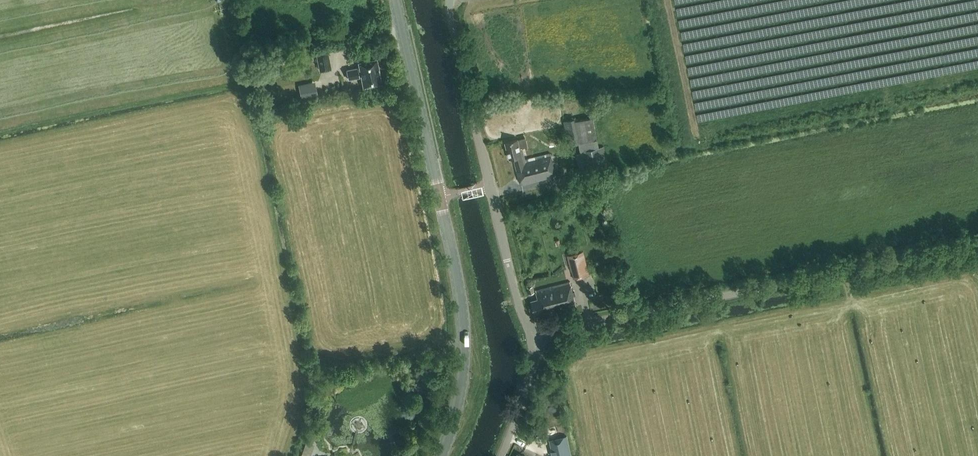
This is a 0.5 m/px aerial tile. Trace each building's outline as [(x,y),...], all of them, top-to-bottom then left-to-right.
[(319,71),(331,68),(327,49),(316,51),(319,71)] [(363,86),(381,82),(376,59),(358,62),(359,67),(346,70),(347,79),(361,76),(363,86)] [(316,89),(299,92),(301,100),(317,96),(316,89)] [(568,144),(597,139),(593,117),(580,120),(580,118),(564,121),(568,144)] [(505,142),(509,158),(514,157),(521,184),(556,176),(550,153),(525,159),(522,148),(520,149),(518,139),(505,142)] [(608,166),(604,147),(587,150),(587,151),(577,153),(581,171),(608,166)] [(583,251),(567,255),(571,271),(575,270),(577,277),(589,274),(583,251)] [(576,306),(570,281),(569,281),(536,290),(538,299),(531,300),(535,314),(549,310),(549,312),(576,306)] [(550,440),(554,455),(571,455),(567,436),(550,440)] [(315,441),(306,439),(301,455),(311,455),(315,441)]
